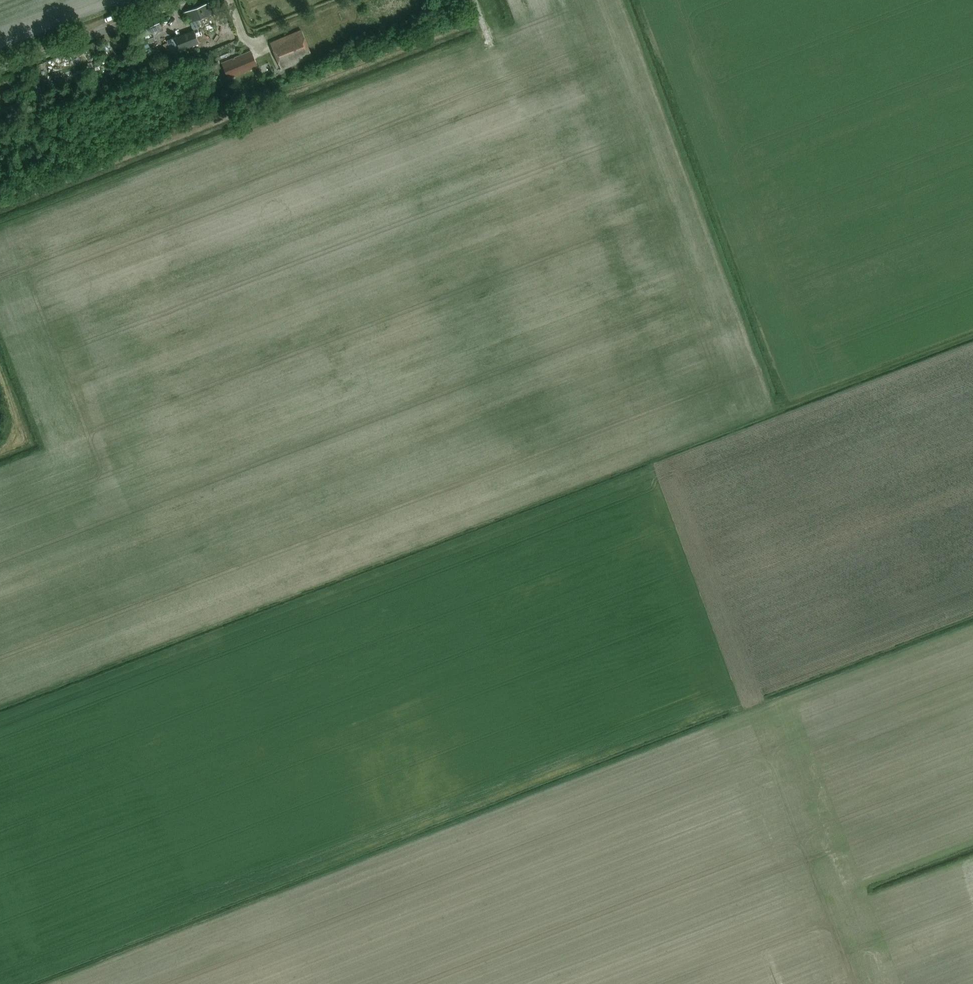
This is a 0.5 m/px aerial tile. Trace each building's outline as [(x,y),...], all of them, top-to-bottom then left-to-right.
[(210,4),(184,13),(188,24),(191,23),(193,30),(201,27),(198,20),(214,14),(210,4)] [(193,31),(176,38),(181,51),(198,43),(193,31)] [(281,71),(313,58),(301,31),(270,44),(281,71)] [(253,71),(258,68),(251,52),(222,64),(228,77),(230,76),(231,78),(252,69),(253,71)] [(156,61),(146,59),(144,67),(154,69),(156,61)]
